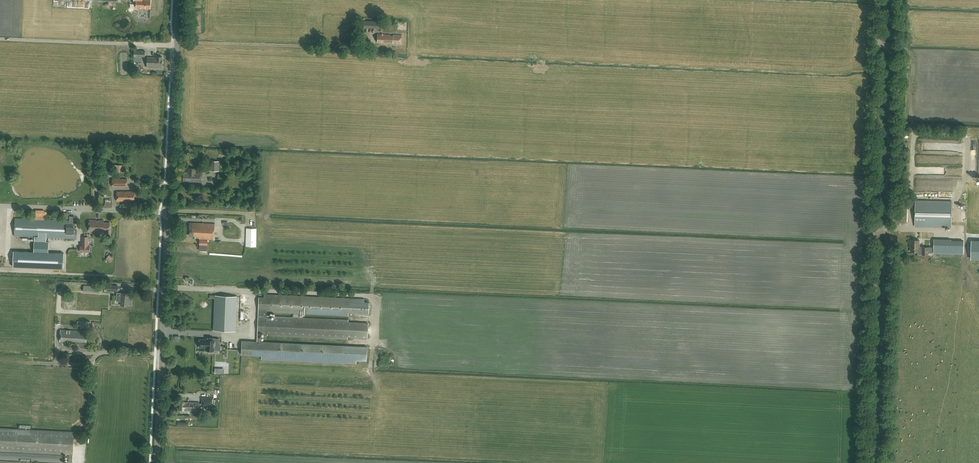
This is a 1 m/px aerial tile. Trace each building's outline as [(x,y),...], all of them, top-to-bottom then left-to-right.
[(401,44),(402,35),(393,34),(393,35),(390,35),(382,34),(377,34),(377,41),(393,42),(392,44),(394,44),(394,43),(397,43),(397,44),(401,44)] [(162,68),(162,56),(156,56),(156,57),(147,57),(147,67),(162,68)] [(219,171),(220,161),(209,160),(209,170),(219,171)] [(188,172),(183,172),(183,181),(200,182),(201,173),(193,172),(193,168),(188,168),(188,172)] [(118,191),(118,201),(135,201),(135,191),(118,191)] [(915,200),(915,226),(951,227),(952,201),(915,200)] [(45,215),(48,215),(48,209),(34,209),(34,218),(45,219),(45,215)] [(14,235),(34,236),(34,241),(46,241),(46,237),(77,238),(77,230),(75,230),(75,221),(15,218),(14,235)] [(89,220),(89,231),(104,231),(110,231),(110,222),(104,222),(104,220),(99,220),(99,221),(96,221),(96,220),(89,220)] [(199,238),(208,239),(214,239),(215,224),(189,222),(189,235),(195,235),(195,237),(199,237),(199,238)] [(247,244),(247,246),(258,246),(258,235),(251,235),(251,244),(247,244)] [(82,237),(82,246),(80,246),(80,251),(89,251),(89,246),(88,246),(88,237),(82,237)] [(929,247),(919,246),(920,240),(910,239),(910,245),(911,245),(911,251),(918,252),(918,254),(928,254),(928,252),(932,252),(932,247),(929,247)] [(963,254),(964,241),(960,240),(960,241),(951,241),(951,239),(942,239),(942,240),(939,240),(939,239),(933,239),(933,253),(963,254)] [(64,253),(14,251),(13,266),(63,269),(64,253)] [(129,293),(121,293),(117,293),(116,301),(121,301),(121,305),(129,305),(129,293)] [(76,310),(77,294),(69,294),(68,310),(76,310)] [(258,318),(257,332),(257,342),(242,341),(241,355),(261,356),(261,360),(341,363),(356,364),(356,360),(367,361),(367,347),(260,342),(260,332),(367,338),(368,323),(267,318),(267,312),(348,316),(348,313),(368,314),(369,302),(364,302),(364,298),(264,294),(264,297),(259,297),(258,318)] [(215,295),(213,330),(235,331),(237,296),(215,295)] [(240,322),(240,331),(243,331),(243,330),(251,331),(251,320),(248,320),(248,323),(240,322)] [(76,343),(86,344),(87,331),(60,330),(60,342),(76,342),(76,343)] [(206,339),(199,339),(199,347),(205,347),(205,350),(207,350),(207,352),(212,352),(212,350),(213,350),(213,346),(218,346),(219,339),(214,338),(206,338),(206,339)] [(186,410),(199,410),(199,405),(212,406),(212,398),(202,397),(202,404),(199,404),(199,403),(184,402),(180,402),(180,410),(186,410)] [(73,454),(74,432),(0,428),(0,451),(69,454),(68,462),(72,462),(73,454)]
